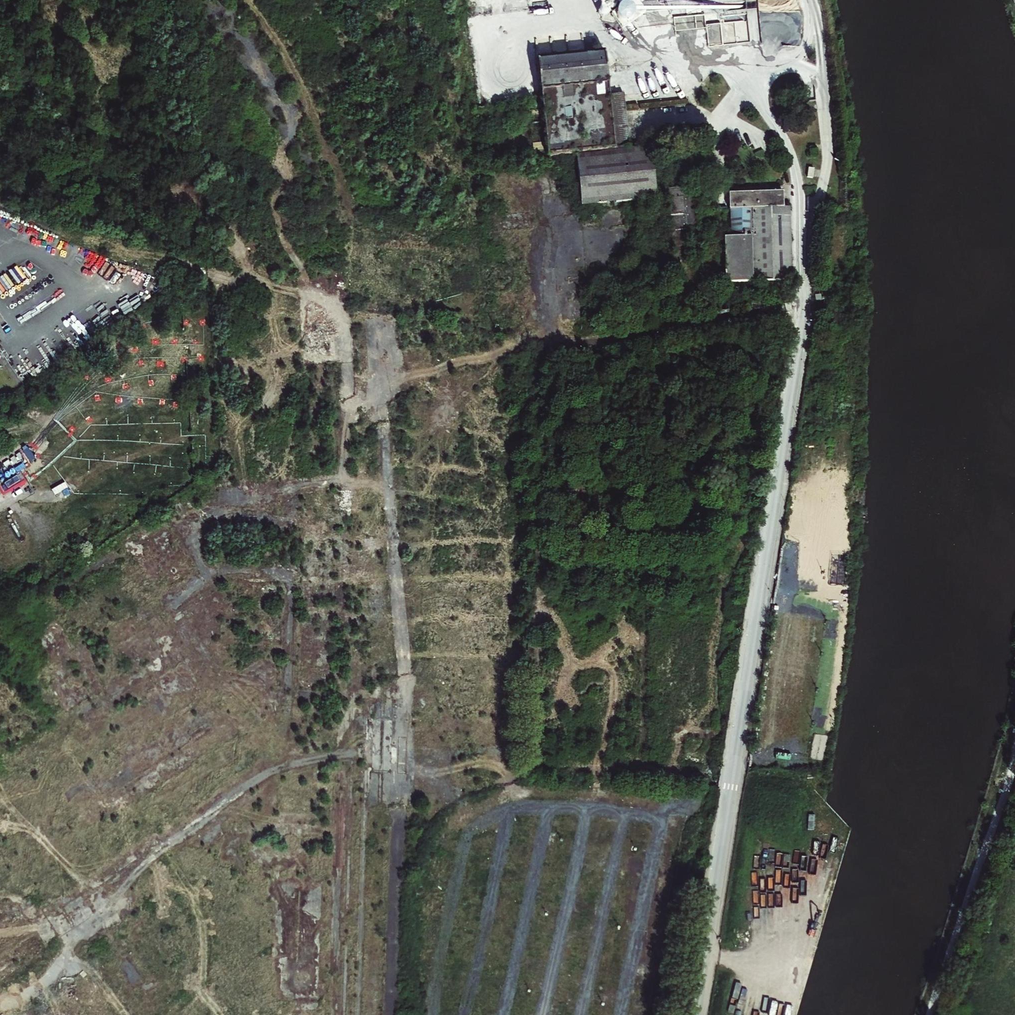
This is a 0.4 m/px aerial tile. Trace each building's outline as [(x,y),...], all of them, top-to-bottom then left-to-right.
[(610,52),(541,58),(544,90),(614,84),(610,52)] [(610,94),(612,143),(627,143),(625,93),(610,94)] [(647,171),(646,154),(576,161),(581,212),(651,204),(647,171)] [(692,186),(666,189),(671,230),(697,227),(692,186)] [(755,214),(786,213),(786,197),(732,199),(733,215),(735,215),(755,214)] [(729,288),(795,286),(792,213),(786,213),(755,214),(735,215),(735,224),(736,241),(727,242),(729,288)] [(195,316),(187,316),(187,325),(196,325),(195,316)]
